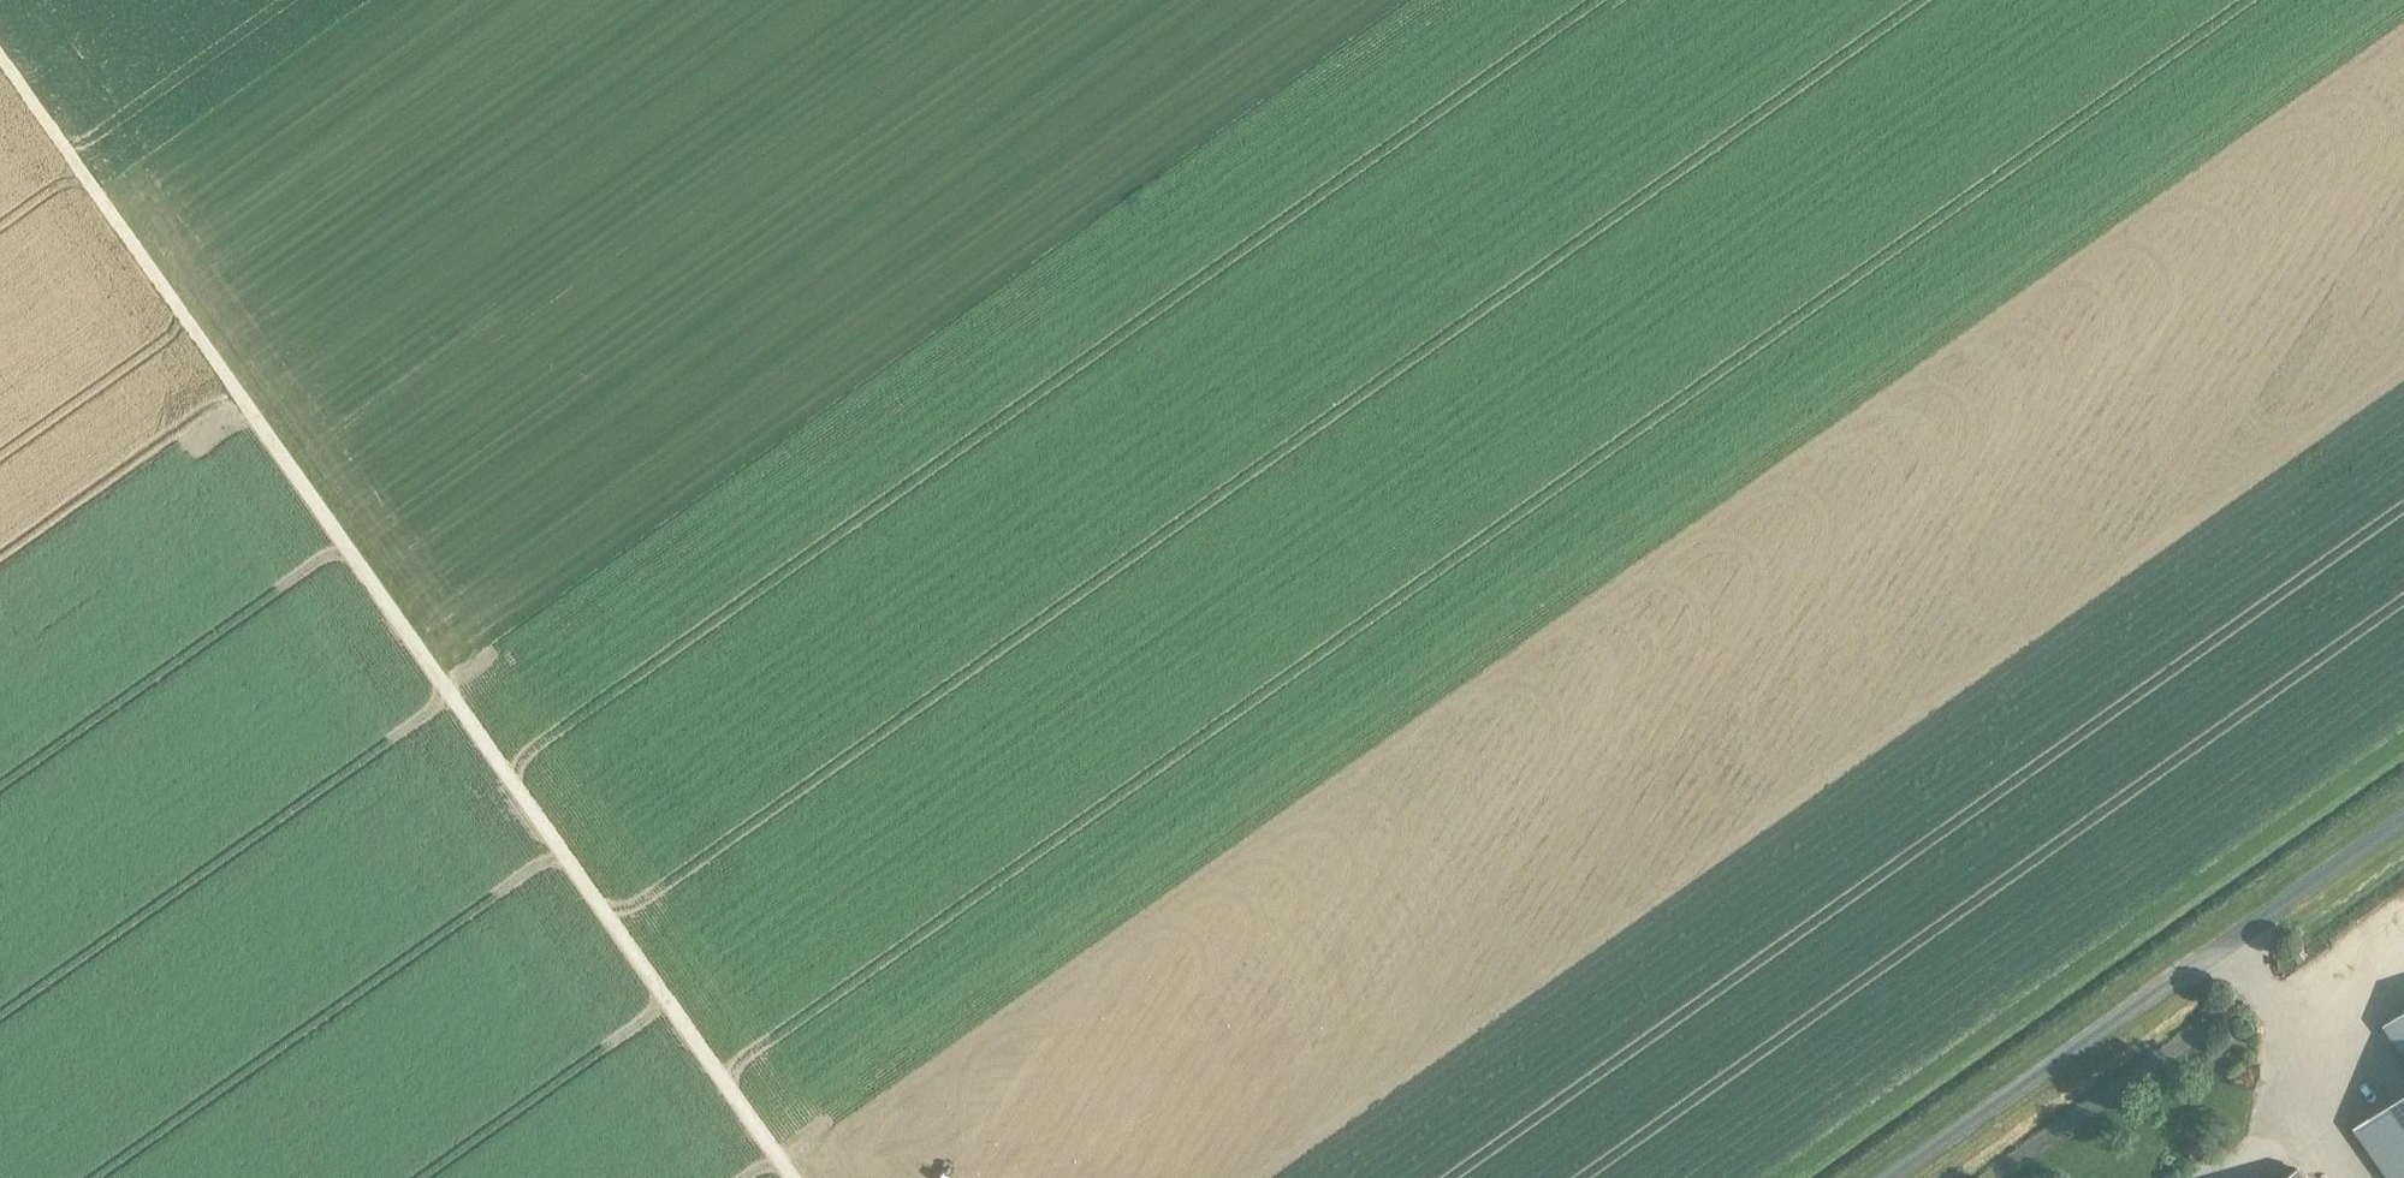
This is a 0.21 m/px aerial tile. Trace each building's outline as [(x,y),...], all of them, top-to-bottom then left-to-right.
[(2384,1023),(2403,1052),(2403,1009),(2384,1023)] [(2357,1124),(2395,1177),(2403,1177),(2403,1091),(2357,1124)] [(2296,1167),(2281,1177),(2304,1177),(2296,1167)]
